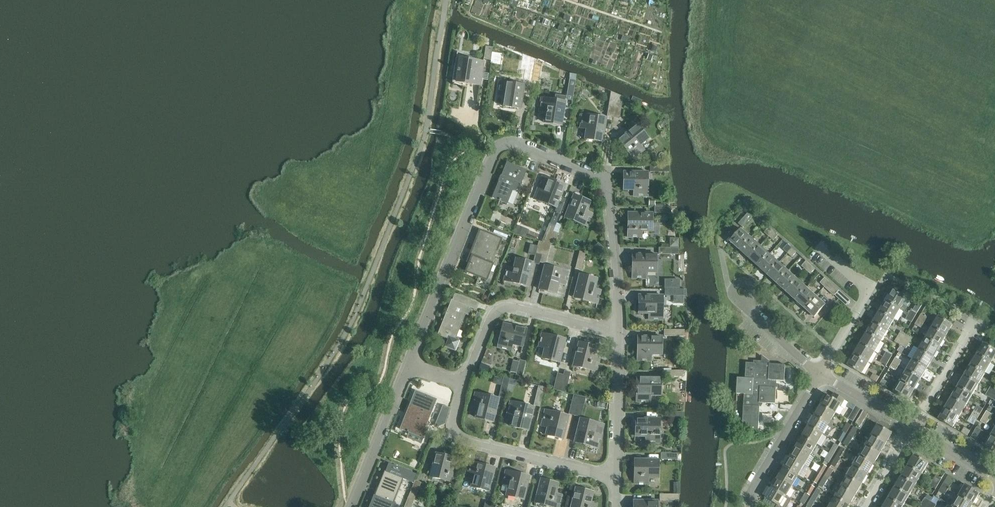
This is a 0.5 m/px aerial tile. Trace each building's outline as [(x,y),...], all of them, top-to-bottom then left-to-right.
[(484,58),(491,61),(493,48),(486,47),(484,58)] [(452,83),(467,88),(468,84),(480,86),(483,62),(471,60),(472,58),(457,52),(452,83)] [(525,84),(531,85),(534,72),(527,71),(525,84)] [(566,100),(572,101),(575,81),(569,80),(567,96),(566,100)] [(498,95),(505,96),(503,106),(520,109),(524,85),(500,81),(498,95)] [(607,116),(613,117),(617,95),(611,92),(607,116)] [(541,98),(539,111),(546,112),(544,123),(545,123),(546,123),(558,125),(561,125),(565,102),(565,100),(566,99),(566,100),(567,96),(558,95),(555,95),(555,99),(555,100),(541,98)] [(617,95),(613,117),(619,118),(623,97),(617,95)] [(580,128),(587,129),(585,139),(602,142),(606,118),(582,114),(580,128)] [(618,140),(633,159),(644,150),(640,145),(648,138),(637,125),(618,140)] [(492,198),(507,203),(512,189),(515,190),(518,182),(521,184),(527,170),(507,162),(492,198)] [(624,190),(634,190),(634,196),(647,196),(648,172),(624,172),(624,190)] [(542,176),(533,199),(556,207),(565,185),(542,176)] [(565,217),(587,226),(592,214),(586,211),(590,202),(574,195),(565,217)] [(628,237),(641,237),(641,231),(652,231),(652,213),(628,213),(628,237)] [(738,223),(743,227),(753,216),(747,213),(738,223)] [(549,223),(542,242),(544,243),(548,244),(553,231),(555,226),(549,223)] [(518,226),(516,233),(527,236),(529,229),(518,226)] [(764,232),(769,237),(774,231),(769,227),(764,232)] [(494,233),(505,238),(507,232),(496,228),(494,233)] [(731,241),(740,250),(751,237),(742,229),(731,241)] [(465,272),(487,280),(493,264),(492,263),(501,239),(480,230),(470,255),(472,256),(469,262),(467,261),(467,262),(469,263),(465,272)] [(559,233),(553,231),(548,244),(551,244),(554,245),(559,233)] [(774,231),(769,237),(773,240),(778,235),(774,231)] [(740,250),(749,258),(760,246),(751,237),(740,250)] [(536,254),(541,255),(544,243),(542,242),(539,241),(537,248),(536,254)] [(544,243),(541,255),(539,262),(546,264),(551,244),(548,244),(544,243)] [(598,243),(593,249),(599,254),(603,249),(604,248),(603,247),(598,243)] [(783,249),(787,254),(792,249),(787,244),(783,249)] [(531,245),(528,255),(535,256),(536,254),(537,248),(537,247),(531,245)] [(749,258),(759,267),(770,254),(760,246),(749,258)] [(792,249),(787,254),(791,257),(796,252),(792,249)] [(577,263),(583,265),(586,253),(580,251),(577,263)] [(632,278),(646,278),(646,272),(656,272),(656,255),(633,254),(632,278)] [(759,267),(768,275),(779,263),(770,254),(759,267)] [(504,280),(527,286),(533,263),(516,259),(513,269),(507,267),(504,280)] [(802,266),(806,270),(811,265),(806,261),(802,266)] [(768,275),(777,283),(788,271),(779,263),(768,275)] [(811,265),(806,270),(811,274),(815,269),(811,265)] [(539,289),(556,293),(559,283),(565,285),(568,272),(545,266),(539,289)] [(777,283),(786,292),(798,279),(788,271),(777,283)] [(574,298),(597,304),(600,291),(594,289),(597,279),(580,275),(574,298)] [(821,282),(825,286),(830,281),(826,277),(821,282)] [(786,292),(796,300),(807,288),(798,279),(786,292)] [(830,281),(825,286),(835,295),(840,290),(830,281)] [(796,300),(805,309),(816,296),(807,288),(796,300)] [(893,289),(886,300),(900,309),(907,298),(893,289)] [(850,300),(840,290),(835,295),(845,305),(850,300)] [(438,335),(448,339),(445,347),(455,351),(459,341),(455,339),(465,314),(468,315),(471,308),(468,307),(470,300),(455,294),(452,301),(451,300),(438,335)] [(639,313),(649,313),(649,320),(662,320),(663,296),(639,296),(639,313)] [(816,296),(805,309),(814,317),(828,302),(824,298),(822,301),(816,296)] [(886,300),(880,311),(894,319),(900,309),(886,300)] [(912,309),(909,314),(915,317),(918,312),(912,309)] [(880,311),(873,322),(888,330),(894,319),(880,311)] [(915,317),(909,314),(906,319),(912,322),(915,317)] [(921,314),(918,319),(924,323),(927,318),(921,314)] [(939,316),(932,327),(946,336),(953,325),(939,316)] [(924,323),(918,319),(915,324),(921,328),(924,323)] [(873,322),(867,333),(881,341),(888,330),(873,322)] [(498,347),(511,350),(512,344),(522,346),(526,329),(503,324),(498,347)] [(932,327),(926,338),(940,346),(946,336),(932,327)] [(901,331),(898,336),(904,340),(907,335),(901,331)] [(539,346),(545,348),(542,358),(559,362),(565,339),(542,333),(539,346)] [(867,333),(861,344),(875,352),(881,341),(867,333)] [(907,335),(904,340),(909,343),(912,338),(907,335)] [(895,341),(901,345),(904,340),(898,336),(895,341)] [(637,361),(651,361),(651,354),(661,354),(662,337),(638,337),(637,361)] [(926,338),(919,349),(933,357),(940,346),(926,338)] [(904,340),(901,345),(906,348),(909,343),(904,340)] [(573,366),(596,372),(600,358),(594,357),(596,347),(579,343),(573,366)] [(977,354),(991,362),(994,356),(994,350),(984,343),(977,354)] [(861,344),(854,354),(868,363),(875,352),(861,344)] [(919,349),(913,360),(927,368),(933,357),(919,349)] [(899,351),(896,354),(902,360),(906,357),(899,351)] [(886,352),(883,357),(889,360),(892,355),(886,352)] [(868,363),(854,354),(848,365),(862,374),(868,363)] [(977,354),(971,365),(985,373),(991,362),(977,354)] [(745,394),(744,405),(743,429),(758,430),(760,403),(776,404),(777,381),(784,381),(785,365),(770,364),(771,361),(763,355),(762,361),(754,361),(754,363),(746,362),(745,378),(738,378),(737,393),(745,394)] [(889,360),(883,357),(880,362),(886,365),(889,360)] [(896,357),(893,362),(898,366),(902,361),(896,357)] [(514,380),(521,381),(526,361),(519,360),(514,380)] [(913,360),(906,371),(921,379),(927,368),(913,360)] [(898,366),(893,362),(890,367),(895,371),(898,366)] [(481,363),(479,369),(487,372),(489,366),(481,363)] [(967,371),(964,376),(979,384),(985,373),(971,365),(970,365),(969,364),(965,370),(967,371)] [(563,375),(559,391),(565,392),(571,372),(564,371),(563,375)] [(906,371),(900,381),(914,390),(921,379),(906,371)] [(553,389),(559,391),(563,375),(557,373),(553,389)] [(870,379),(876,382),(879,377),(873,373),(870,379)] [(495,376),(494,381),(496,384),(501,385),(502,378),(495,376)] [(964,376),(958,386),(972,395),(979,384),(964,376)] [(499,397),(505,398),(509,379),(503,377),(499,397)] [(636,402),(650,402),(650,395),(660,395),(661,378),(637,378),(636,402)] [(880,384),(885,388),(889,382),(883,379),(880,384)] [(914,390),(900,381),(894,392),(908,401),(908,400),(910,401),(911,400),(913,396),(913,395),(912,394),(914,390)] [(534,405),(540,407),(545,387),(539,386),(534,405)] [(958,386),(952,397),(966,406),(972,395),(958,386)] [(986,395),(992,399),(994,393),(989,390),(986,395)] [(405,416),(400,429),(406,432),(408,433),(408,432),(409,433),(423,438),(424,439),(428,428),(425,427),(436,400),(415,391),(407,412),(405,416)] [(472,406),(478,407),(476,418),(493,422),(499,399),(475,393),(472,406)] [(823,401),(821,405),(835,413),(840,406),(841,407),(845,399),(835,393),(832,397),(827,394),(825,395),(822,398),(823,401)] [(569,414),(575,416),(580,396),(574,394),(569,414)] [(580,396),(575,416),(581,417),(586,397),(580,396)] [(952,397),(945,408),(959,416),(966,406),(952,397)] [(507,415),(513,416),(511,426),(528,430),(534,407),(510,401),(507,415)] [(815,415),(829,424),(833,426),(834,423),(834,421),(832,420),(835,413),(821,405),(815,415)] [(977,405),(974,411),(980,414),(983,409),(977,405)] [(444,406),(441,415),(447,417),(450,408),(444,406)] [(848,419),(853,422),(861,409),(856,406),(848,419)] [(959,416),(945,408),(939,419),(953,427),(959,416)] [(542,423),(548,425),(546,435),(563,439),(569,416),(545,410),(542,423)] [(856,423),(861,426),(868,413),(863,410),(856,423)] [(980,414),(974,411),(971,416),(977,419),(980,414)] [(987,411),(983,416),(989,420),(992,414),(987,411)] [(441,415),(438,427),(445,424),(447,417),(441,415)] [(815,415),(809,425),(823,434),(829,424),(815,415)] [(989,420),(983,416),(980,421),(986,425),(989,420)] [(635,436),(646,436),(646,443),(659,443),(660,419),(636,418),(635,436)] [(580,419),(574,442),(598,448),(601,434),(603,424),(597,423),(580,419)] [(847,423),(842,431),(846,434),(851,425),(847,423)] [(878,424),(872,435),(886,443),(892,433),(878,424)] [(809,425),(803,436),(817,444),(823,434),(809,425)] [(854,427),(849,435),(853,437),(858,429),(854,427)] [(961,432),(967,436),(970,431),(964,427),(961,432)] [(977,427),(974,433),(980,436),(983,430),(977,427)] [(846,434),(842,431),(837,440),(841,442),(846,434)] [(971,438),(976,441),(980,436),(974,433),(971,438)] [(853,437),(849,435),(844,444),(847,446),(853,437)] [(872,435),(866,445),(880,454),(886,443),(872,435)] [(991,435),(985,446),(994,452),(994,438),(991,435)] [(803,436),(796,446),(811,455),(817,444),(803,436)] [(835,443),(830,452),(834,454),(839,446),(835,443)] [(866,445),(860,456),(874,464),(880,454),(866,445)] [(796,446),(790,457),(805,465),(811,455),(796,446)] [(842,447),(836,456),(840,458),(845,450),(842,447)] [(834,454),(830,452),(825,461),(829,463),(834,454)] [(430,477),(453,482),(457,469),(451,468),(453,458),(436,453),(430,477)] [(914,454),(908,465),(922,474),(928,463),(914,454)] [(840,458),(836,456),(831,465),(835,467),(840,458)] [(860,456),(853,466),(868,474),(874,464),(860,456)] [(790,457),(784,467),(798,475),(805,465),(790,457)] [(634,484),(648,484),(648,477),(658,478),(658,460),(635,460),(634,484)] [(471,487),(488,491),(494,468),(471,462),(468,475),(474,477),(471,487)] [(369,506),(394,506),(396,504),(393,503),(403,479),(413,483),(417,474),(388,463),(385,471),(384,471),(375,495),(374,495),(369,506)] [(823,464),(818,473),(822,475),(827,466),(823,464)] [(908,465),(902,476),(916,485),(922,474),(908,465)] [(853,466),(847,476),(862,485),(868,474),(853,466)] [(784,467),(778,477),(792,486),(798,475),(784,467)] [(829,468),(824,477),(828,479),(833,470),(829,468)] [(503,484),(509,485),(506,495),(523,500),(529,476),(506,471),(503,484)] [(822,475),(818,473),(813,481),(817,484),(822,475)] [(936,475),(933,480),(939,484),(942,479),(936,475)] [(847,476),(841,487),(855,495),(862,485),(847,476)] [(902,476),(895,487),(909,495),(916,485),(902,476)] [(778,477),(772,488),(786,496),(792,486),(778,477)] [(828,479),(824,477),(819,485),(823,488),(828,479)] [(541,479),(535,502),(553,506),(559,506),(562,495),(556,494),(558,483),(541,479)] [(415,480),(409,495),(415,497),(421,483),(415,480)] [(939,484),(933,480),(930,485),(936,489),(939,484)] [(945,481),(942,486),(948,489),(951,484),(945,481)] [(811,485),(805,494),(809,496),(815,487),(811,485)] [(965,485),(959,496),(973,504),(980,493),(965,485)] [(948,489),(942,486),(939,491),(945,494),(948,489)] [(841,487),(835,497),(849,505),(855,495),(841,487)] [(895,487),(889,498),(903,506),(909,495),(895,487)] [(597,504),(590,502),(593,492),(576,488),(571,506),(596,506),(597,504)] [(786,496),(772,488),(766,498),(780,506),(786,496)] [(817,489),(812,497),(816,500),(821,491),(817,489)] [(488,491),(486,502),(491,503),(491,504),(494,492),(488,491)] [(809,496),(805,494),(800,502),(804,504),(809,496)] [(409,495),(404,506),(411,506),(415,497),(409,495)] [(953,506),(954,506),(971,506),(973,504),(959,496),(953,506)] [(812,497),(807,506),(809,506),(812,506),(816,500),(812,497)] [(829,506),(848,506),(849,505),(835,497),(829,506)] [(772,506),(780,506),(766,498),(763,502),(772,506)] [(883,506),(902,506),(903,506),(889,498),(883,506)] [(925,498),(922,503),(928,506),(931,501),(925,498)]
